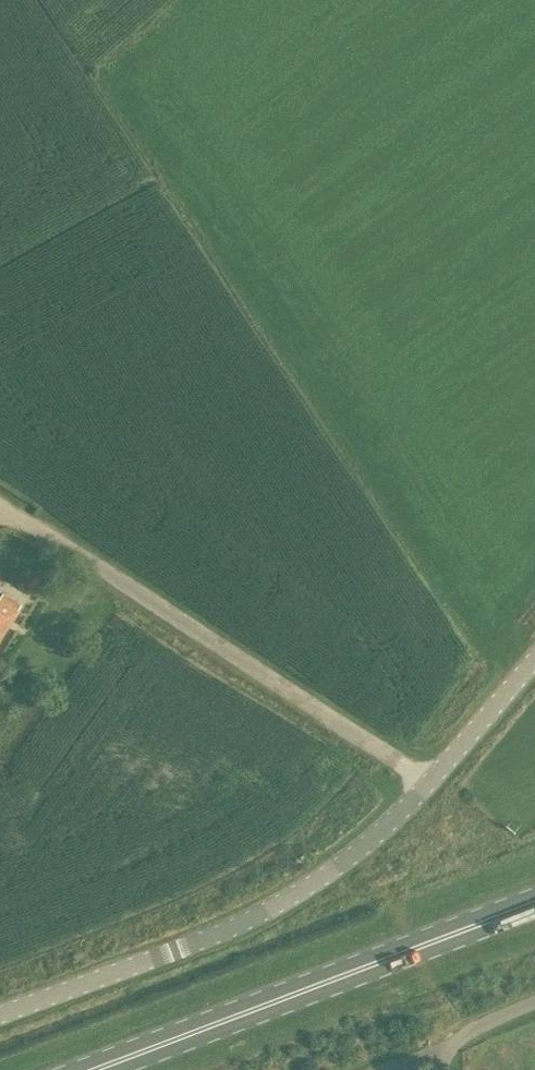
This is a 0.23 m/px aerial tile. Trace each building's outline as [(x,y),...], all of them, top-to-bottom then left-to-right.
[(22,604),(0,591),(0,639),(22,604)]
